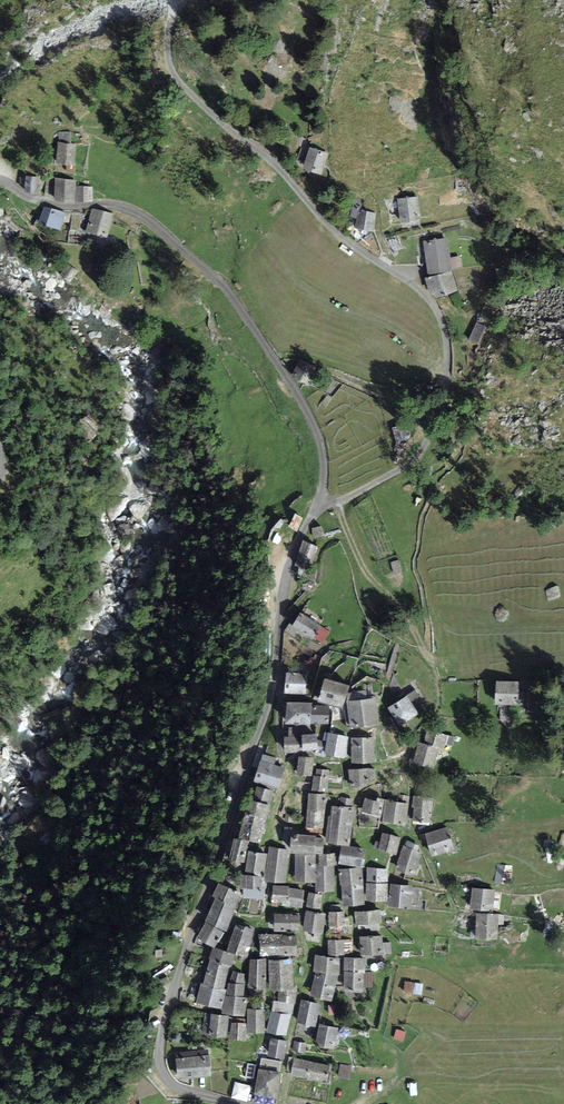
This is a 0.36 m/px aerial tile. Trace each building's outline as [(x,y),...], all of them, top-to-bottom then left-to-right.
[(76,143),(58,141),(55,162),(74,164),(76,143)] [(328,153),(308,147),(302,166),(322,172),(328,153)] [(38,177),(26,176),(24,190),(36,192),(38,177)] [(56,178),(55,197),(91,199),(92,186),(75,185),(75,179),(56,178)] [(417,196),(397,199),(400,221),(420,218),(417,196)] [(64,215),(41,209),(36,228),(58,235),(64,215)] [(378,213),(359,209),(355,227),(374,231),(378,213)] [(112,217),(91,212),(83,236),(105,242),(112,217)] [(448,240),(422,242),(426,277),(451,273),(448,240)] [(485,327),(476,322),(468,339),(477,344),(485,327)] [(319,367),(300,358),(291,375),(310,384),(319,367)] [(318,544),(302,539),(294,564),(310,569),(318,544)] [(322,625),(300,611),(291,625),(313,639),(322,625)] [(307,672),(285,671),(284,691),(305,692),(307,672)] [(349,684),(325,676),(317,700),(341,708),(349,684)] [(519,681),(495,680),(494,703),(518,704),(519,681)] [(407,693),(387,705),(398,723),(418,711),(407,693)] [(376,696),(347,700),(350,727),(379,723),(376,696)] [(312,702),(286,699),(284,722),(310,724),(310,722),(328,723),(329,705),(312,704),(312,702)] [(349,735),(327,731),(323,752),(345,756),(349,735)] [(424,743),(417,741),(412,764),(435,769),(439,749),(443,750),(445,744),(454,746),(456,737),(427,731),(424,743)] [(298,734),(283,735),(284,752),(302,751),(301,749),(317,748),(315,732),(298,734)] [(375,736),(351,737),(352,761),(376,760),(375,736)] [(276,758),(262,754),(253,779),(277,787),(284,767),(274,764),(276,758)] [(312,756),(298,755),(297,774),(311,775),(312,756)] [(374,765),(348,769),(351,786),(368,784),(367,777),(376,776),(374,765)] [(332,770),(316,769),(315,775),(313,775),(312,789),(328,790),(329,779),(332,779),(332,770)] [(275,790),(256,785),(253,798),(248,797),(239,837),(231,836),(226,858),(244,863),(249,840),(262,843),(275,790)] [(325,793),(308,793),(307,826),(324,827),(325,793)] [(434,799),(413,795),(411,807),(413,807),(411,819),(430,822),(434,799)] [(377,799),(364,797),(360,811),(382,816),(382,820),(406,824),(408,803),(377,796),(377,799)] [(354,807),(331,804),(330,816),(328,815),(324,841),(341,843),(338,862),(362,866),(365,847),(349,844),(354,807)] [(447,826),(425,833),(433,856),(455,848),(447,826)] [(401,837),(382,831),(377,848),(396,853),(401,837)] [(315,834),(291,832),(290,851),(314,852),(314,851),(323,851),(323,836),(315,835),(315,834)] [(422,851),(403,845),(395,869),(414,875),(422,851)] [(288,850),(269,848),(265,879),(284,881),(288,850)] [(267,852),(248,849),(245,870),(264,872),(267,852)] [(315,853),(295,853),(295,881),(315,881),(315,853)] [(318,854),(319,864),(334,864),(336,864),(335,853),(318,854)] [(316,864),(316,890),(334,890),(334,864),(319,864),(316,864)] [(512,866),(497,864),(494,882),(510,884),(512,866)] [(362,867),(340,869),(343,904),(365,902),(362,867)] [(388,867),(367,867),(366,898),(387,899),(388,867)] [(262,874),(240,874),(240,888),(262,888),(262,874)] [(243,891),(218,879),(210,895),(215,897),(204,919),(206,920),(197,937),(214,945),(222,928),(225,929),(243,891)] [(413,885),(391,882),(388,904),(410,906),(413,885)] [(288,885),(273,884),(271,901),(286,903),(285,905),(302,906),(303,889),(288,888),(288,885)] [(494,890),(472,887),(469,907),(492,910),(494,890)] [(323,894),(308,891),(302,929),(323,933),(326,912),(321,911),(323,894)] [(380,908),(354,910),(355,923),(381,922),(380,908)] [(345,910),(328,910),(328,924),(351,924),(351,916),(345,916),(345,910)] [(299,913),(274,913),(273,930),(298,931),(299,913)] [(498,914),(476,913),(476,937),(497,937),(498,914)] [(226,949),(212,947),(196,1001),(221,1007),(221,1012),(243,1016),(245,1001),(243,1000),(243,974),(233,970),(230,968),(235,953),(246,956),(256,928),(235,922),(226,949)] [(295,933),(259,933),(259,954),(295,954),(295,933)] [(382,935),(359,936),(361,954),(383,953),(382,935)] [(343,939),(327,939),(328,954),(344,953),(343,939)] [(340,957),(316,953),(312,970),(315,971),(310,994),(331,1000),(339,972),(340,957)] [(291,957),(268,959),(270,988),(278,988),(277,1000),(273,1000),(271,1011),(290,1015),(293,1015),(298,987),(293,986),(291,957)] [(365,958),(344,957),(343,987),(363,988),(365,958)] [(266,959),(248,958),(246,986),(265,987),(266,959)] [(422,984),(404,981),(403,992),(421,994),(422,984)] [(319,1003),(301,999),(296,1022),(315,1025),(319,1003)] [(246,1023),(231,1021),(229,1037),(243,1038),(244,1029),(264,1029),(264,1010),(247,1009),(246,1023)] [(290,1015),(271,1011),(266,1031),(285,1035),(290,1015)] [(229,1014),(211,1013),(210,1022),(203,1022),(202,1034),(227,1036),(229,1014)] [(338,1026),(318,1023),(314,1043),(334,1047),(338,1026)] [(406,1031),(395,1029),(393,1038),(402,1041),(406,1031)] [(287,1040),(270,1037),(267,1054),(283,1058),(287,1040)] [(307,1042),(293,1040),(292,1051),(305,1053),(307,1042)] [(209,1054),(175,1057),(177,1077),(210,1074),(209,1054)] [(330,1065),(294,1057),(291,1074),(327,1081),(330,1065)] [(341,1080),(349,1081),(350,1068),(342,1067),(341,1080)] [(281,1071),(258,1068),(254,1093),(276,1097),(281,1071)] [(245,1101),(247,1087),(234,1085),(232,1099),(245,1101)]
